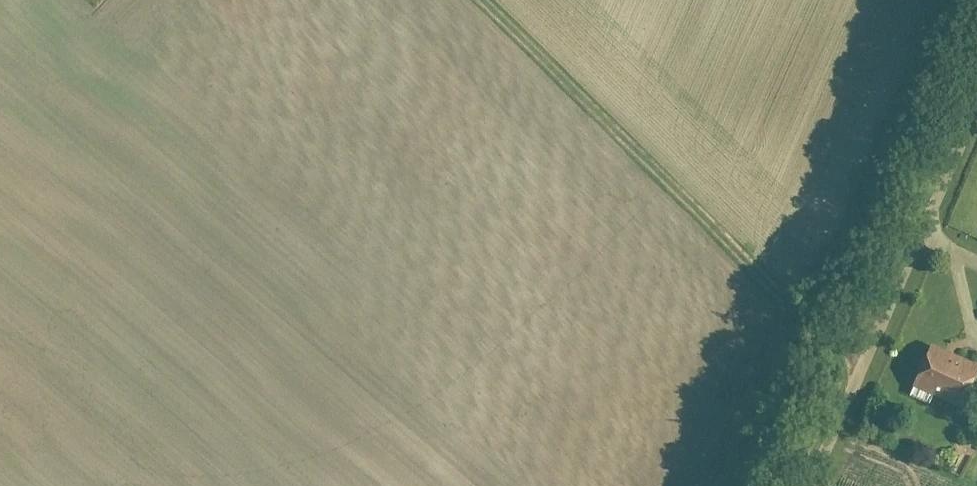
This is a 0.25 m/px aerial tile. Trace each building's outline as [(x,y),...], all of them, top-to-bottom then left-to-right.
[(928,351),(909,392),(954,412),(973,372),(928,351)]
